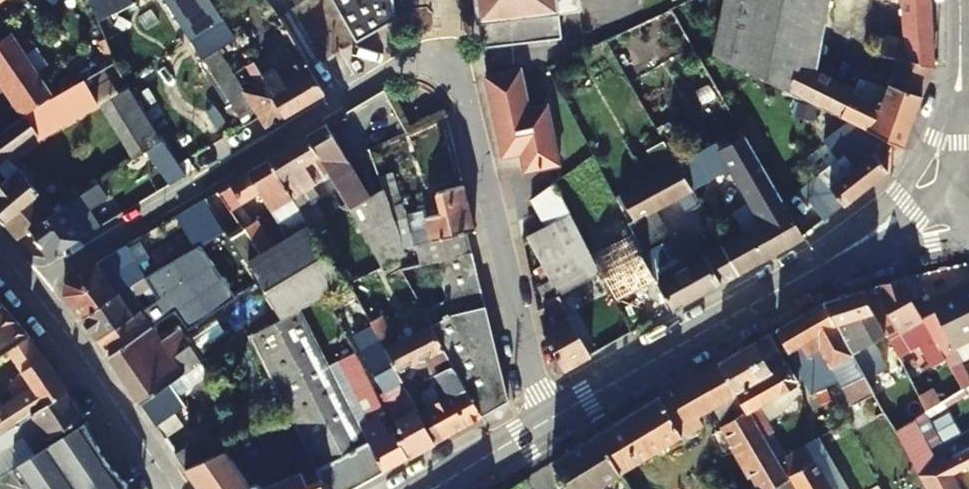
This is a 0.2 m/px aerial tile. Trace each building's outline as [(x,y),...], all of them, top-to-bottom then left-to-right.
[(94,17),(130,7),(128,0),(89,0),(94,17)] [(201,60),(234,40),(208,0),(163,0),(201,60)] [(355,43),(397,18),(395,17),(393,0),(331,0),(355,43)] [(478,22),(579,7),(578,0),(476,0),(478,22)] [(842,117),(851,96),(849,95),(851,90),(796,62),(812,6),(813,0),(723,0),(710,51),(842,117)] [(903,39),(880,37),(877,57),(897,61),(932,67),(928,0),(901,0),(903,39)] [(0,38),(0,91),(18,119),(24,115),(36,106),(49,98),(36,78),(7,33),(0,38)] [(18,119),(64,91),(110,62),(109,60),(101,37),(36,78),(49,98),(36,106),(24,115),(18,119)] [(234,40),(201,60),(243,124),(248,121),(211,60),(238,43),(234,40)] [(238,43),(211,60),(248,121),(256,115),(243,94),(243,92),(233,74),(244,67),(252,62),(249,59),(244,52),(240,45),(238,43)] [(298,53),(261,76),(283,115),(322,92),(298,53)] [(877,109),(851,96),(842,117),(846,119),(863,128),(872,132),(902,147),(932,67),(897,61),(877,109)] [(33,138),(36,141),(94,106),(126,87),(110,62),(64,91),(18,119),(9,126),(0,133),(0,162),(33,138)] [(252,62),(244,67),(254,85),(243,92),(243,94),(256,115),(263,127),(283,115),(261,76),(252,62)] [(530,109),(523,78),(521,70),(484,76),(499,160),(518,157),(522,173),(558,164),(545,106),(530,109)] [(162,140),(126,87),(94,106),(122,151),(124,150),(131,161),(146,151),(162,140)] [(0,91),(0,106),(4,114),(0,117),(0,133),(9,126),(18,119),(0,91)] [(718,124),(726,137),(740,130),(732,116),(718,124)] [(847,142),(854,146),(863,128),(846,119),(840,131),(843,132),(838,144),(844,147),(847,142)] [(307,136),(317,157),(337,193),(381,266),(395,260),(384,216),(382,207),(378,194),(363,201),(357,190),(350,179),(355,176),(325,125),(307,136)] [(802,237),(803,236),(740,130),(726,137),(676,164),(690,190),(730,168),(750,204),(763,226),(756,230),(723,248),(738,274),(802,237)] [(902,147),(872,132),(867,144),(878,150),(853,168),(844,156),(820,173),(799,188),(824,220),(843,204),(888,169),(902,147)] [(267,161),(289,197),(297,193),(314,182),(304,164),(317,157),(307,136),(267,161)] [(162,140),(146,151),(168,184),(183,173),(178,165),(162,140)] [(83,178),(89,189),(98,183),(131,161),(124,150),(122,151),(83,178)] [(190,169),(186,161),(178,165),(183,173),(190,169)] [(268,210),(280,203),(298,232),(307,226),(306,225),(295,206),(289,197),(267,161),(229,184),(229,185),(241,204),(258,193),(268,210)] [(666,279),(657,285),(672,310),(738,274),(723,248),(687,267),(655,210),(690,190),(676,164),(619,195),(666,279)] [(2,224),(38,195),(13,166),(0,177),(0,176),(0,222),(2,224)] [(361,188),(355,176),(350,179),(357,190),(361,188)] [(107,198),(98,183),(89,189),(53,213),(31,228),(48,257),(99,226),(89,209),(107,198)] [(551,184),(526,201),(534,216),(559,199),(551,184)] [(241,204),(229,185),(215,193),(238,235),(241,233),(272,216),(287,239),(298,232),(280,203),(268,210),(258,193),(241,204)] [(435,193),(442,212),(467,207),(462,185),(435,193)] [(289,197),(295,206),(302,202),(297,193),(289,197)] [(53,213),(38,195),(2,224),(15,239),(31,228),(53,213)] [(189,208),(208,240),(223,231),(203,199),(189,208)] [(559,199),(534,216),(542,232),(567,214),(559,199)] [(295,206),(306,225),(318,218),(306,200),(302,202),(295,206)] [(763,226),(750,204),(744,207),(756,230),(763,226)] [(382,207),(384,216),(396,213),(394,205),(382,207)] [(472,232),(473,232),(467,207),(442,212),(424,216),(422,207),(396,213),(384,216),(395,260),(405,256),(403,248),(414,245),(464,234),(472,232)] [(174,217),(193,249),(208,240),(189,208),(174,217)] [(567,214),(542,232),(527,242),(540,267),(555,295),(558,293),(559,296),(597,270),(567,214)] [(272,216),(241,233),(255,260),(283,242),(287,239),(272,216)] [(327,259),(339,251),(318,218),(306,225),(307,226),(327,259)] [(255,260),(246,266),(281,320),(298,309),(324,294),(343,283),(327,259),(307,226),(298,232),(287,239),(283,242),(255,260)] [(238,235),(230,241),(246,266),(255,260),(241,233),(238,235)] [(464,235),(464,234),(414,245),(415,251),(464,235)] [(434,261),(469,252),(464,235),(415,251),(411,253),(415,265),(434,261)] [(411,253),(415,251),(414,245),(403,248),(405,256),(411,253)] [(469,252),(434,261),(440,282),(474,273),(469,252)] [(64,295),(82,318),(116,294),(106,278),(97,263),(65,281),(64,295)] [(563,371),(591,356),(559,296),(558,293),(555,295),(540,267),(528,272),(531,287),(535,286),(555,324),(542,330),(563,371)] [(474,273),(440,282),(446,302),(479,293),(474,273)] [(888,336),(901,360),(922,349),(934,369),(949,362),(913,299),(900,277),(874,285),(898,332),(888,336)] [(142,308),(132,294),(146,286),(142,279),(139,281),(116,294),(82,318),(96,338),(138,311),(142,308)] [(931,298),(928,293),(913,299),(949,362),(961,383),(968,379),(968,370),(964,361),(956,346),(968,340),(968,280),(931,298)] [(855,314),(874,308),(863,289),(831,299),(826,302),(865,372),(881,363),(855,314)] [(481,417),(506,402),(479,293),(446,302),(441,303),(424,315),(431,326),(430,328),(454,369),(481,417)] [(852,401),(866,393),(874,389),(865,372),(826,302),(777,330),(788,348),(799,343),(805,352),(807,351),(819,371),(831,364),(852,401)] [(7,349),(28,335),(0,303),(0,354),(7,349)] [(383,472),(338,387),(298,309),(281,320),(250,340),(287,419),(316,479),(318,482),(321,488),(354,488),(383,472)] [(181,408),(174,398),(165,385),(197,363),(174,329),(157,340),(138,311),(96,338),(155,427),(181,408)] [(379,342),(381,346),(391,340),(381,318),(369,324),(379,342)] [(396,375),(419,362),(426,359),(436,379),(454,369),(430,328),(406,340),(403,334),(396,337),(399,345),(395,347),(384,352),(396,375)] [(736,388),(787,360),(772,333),(721,362),(736,388)] [(36,345),(28,335),(7,349),(22,372),(45,358),(43,355),(36,345)] [(395,347),(391,340),(381,346),(383,351),(384,352),(395,347)] [(968,358),(968,340),(956,346),(964,361),(968,358)] [(363,350),(367,359),(383,351),(381,346),(379,342),(363,350)] [(402,436),(396,438),(406,459),(432,444),(418,417),(396,375),(384,352),(383,351),(367,359),(365,360),(386,401),(393,397),(402,416),(394,420),(402,436)] [(66,391),(45,358),(22,372),(24,374),(31,386),(23,391),(0,405),(0,434),(66,391)] [(426,359),(419,362),(430,382),(436,379),(426,359)] [(798,381),(787,360),(736,388),(748,410),(798,381)] [(341,369),(347,382),(338,387),(383,472),(406,459),(396,438),(357,361),(341,369)] [(778,460),(765,437),(753,418),(748,410),(736,388),(721,362),(642,407),(599,434),(621,474),(700,426),(696,418),(712,409),(760,488),(796,488),(778,460)] [(197,363),(165,385),(174,398),(206,376),(197,363)] [(449,435),(481,417),(454,369),(436,379),(442,389),(448,401),(434,408),(449,435)] [(31,386),(24,374),(16,379),(23,391),(31,386)] [(448,401),(442,389),(436,392),(439,399),(433,403),(434,408),(448,401)] [(0,434),(0,448),(23,434),(25,437),(42,428),(47,438),(83,416),(66,391),(0,434)] [(440,440),(449,435),(434,408),(426,413),(440,440)] [(432,444),(440,440),(426,413),(418,417),(432,444)] [(753,418),(765,437),(774,431),(763,413),(753,418)] [(939,464),(914,418),(895,429),(919,473),(939,464)] [(96,449),(82,425),(37,453),(69,464),(96,449)] [(553,464),(567,488),(596,488),(621,474),(599,434),(553,464)] [(172,453),(183,469),(212,455),(199,436),(172,453)] [(806,444),(778,460),(796,488),(833,488),(806,444)] [(31,488),(62,488),(105,464),(96,449),(69,464),(37,453),(17,466),(31,488)] [(221,451),(212,455),(183,469),(196,488),(258,488),(256,487),(253,486),(251,486),(248,486),(246,487),(221,451)] [(946,460),(939,464),(919,473),(928,488),(960,488),(946,460)] [(105,464),(62,488),(120,488),(105,464)] [(318,482),(304,488),(299,474),(264,488),(321,488),(318,482)]
